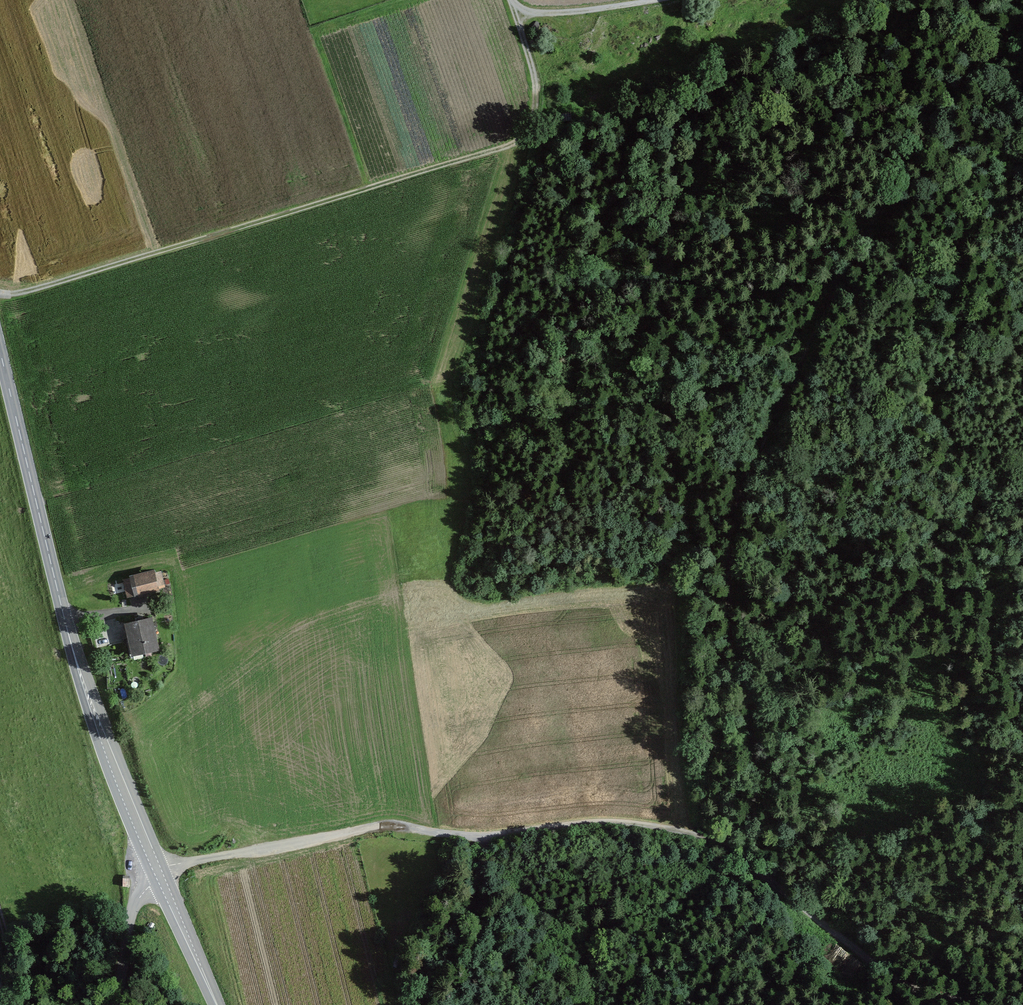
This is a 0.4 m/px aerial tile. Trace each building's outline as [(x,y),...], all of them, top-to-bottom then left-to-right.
[(126,581),(129,593),(160,585),(157,573),(126,581)] [(122,642),(124,655),(157,648),(151,618),(126,623),(129,640),(122,642)]
